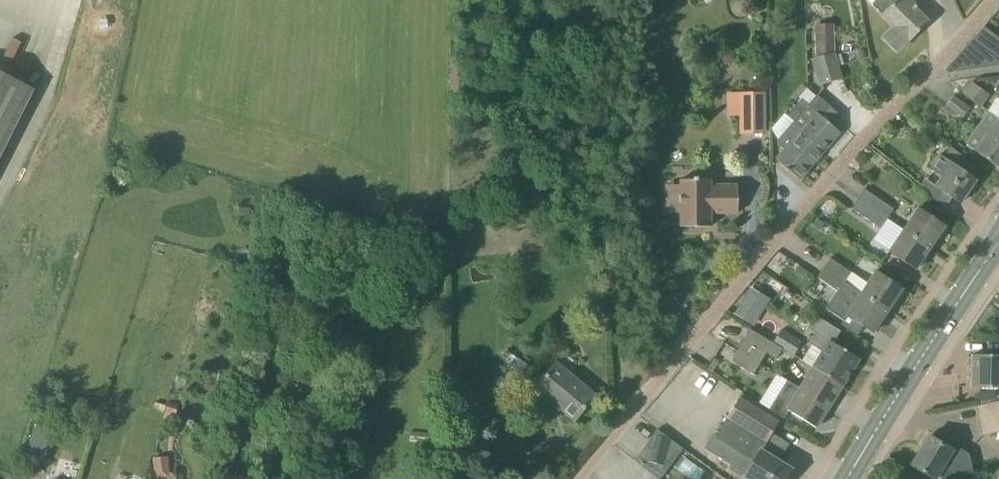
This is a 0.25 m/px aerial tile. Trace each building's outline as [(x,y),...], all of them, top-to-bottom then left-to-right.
[(874,3),(872,4),(895,27),(884,38),(897,51),(908,40),(909,40),(928,21),(915,9),(917,7),(909,0),(877,0),(874,3)] [(840,78),(833,54),(832,33),(815,34),(816,59),(814,60),(821,84),(840,78)] [(998,58),(998,41),(993,37),(985,49),(998,58)] [(945,70),(948,73),(998,66),(998,61),(972,41),(971,41),(945,70)] [(0,74),(0,157),(34,90),(0,74)] [(989,94),(972,83),(964,94),(980,106),(989,94)] [(766,93),(738,93),(738,109),(766,108),(766,93)] [(829,123),(838,114),(838,113),(817,95),(808,105),(801,100),(788,116),(793,121),(804,130),(806,127),(810,130),(812,128),(818,133),(810,143),(822,153),(840,133),(829,123)] [(953,96),(946,106),(962,118),(970,108),(953,96)] [(990,112),(967,145),(976,151),(998,168),(998,119),(990,112)] [(776,140),(786,149),(777,160),(799,180),(822,153),(810,143),(818,133),(812,128),(810,130),(806,127),(804,130),(793,121),(776,140)] [(924,180),(918,190),(944,208),(951,198),(960,204),(976,181),(970,176),(976,167),(951,148),(944,158),(940,155),(930,170),(940,177),(934,186),(924,180)] [(738,213),(738,185),(710,185),(710,180),(698,180),(698,177),(692,177),(692,180),(680,180),(681,227),(710,227),(710,212),(716,212),(716,213),(738,213)] [(864,190),(858,199),(887,219),(894,209),(864,190)] [(887,219),(858,199),(851,209),(881,228),(887,219)] [(904,230),(930,248),(945,226),(918,208),(904,230)] [(930,248),(904,230),(889,252),(916,270),(930,248)] [(830,258),(824,268),(844,282),(851,272),(830,258)] [(844,282),(824,268),(817,277),(838,291),(844,282)] [(903,289),(876,271),(861,293),(888,311),(903,289)] [(851,286),(850,287),(844,282),(838,291),(826,308),(844,321),(847,316),(873,333),(888,311),(861,293),(851,286)] [(751,287),(733,315),(752,327),(769,299),(751,287)] [(858,358),(834,343),(841,331),(820,318),(811,333),(816,335),(810,344),(822,351),(812,368),(814,369),(814,368),(843,386),(859,359),(858,358)] [(773,343),(752,331),(750,329),(738,351),(760,364),(765,355),(775,361),(782,350),(782,349),(773,344),(773,343)] [(794,357),(801,346),(779,333),(773,343),(773,344),(782,349),(782,350),(794,357)] [(754,375),(760,364),(738,351),(731,362),(754,375)] [(972,355),(971,387),(998,388),(998,356),(972,355)] [(555,364),(535,389),(554,404),(555,403),(575,420),(595,396),(555,364)] [(826,413),(843,386),(814,368),(814,369),(803,387),(814,393),(808,402),(826,413)] [(814,393),(803,387),(799,392),(786,383),(769,409),(784,418),(788,410),(816,428),(826,413),(808,402),(814,393)] [(778,422),(739,398),(727,418),(719,432),(716,431),(705,448),(732,465),(730,469),(746,478),(785,478),(791,469),(779,461),(785,451),(782,440),(772,434),(778,422)] [(976,406),(982,435),(998,432),(998,401),(976,406)] [(354,408),(352,424),(366,426),(369,410),(367,409),(354,408)] [(657,430),(646,446),(671,465),(683,449),(657,430)] [(930,436),(912,465),(934,478),(935,478),(945,463),(960,471),(967,460),(952,451),(953,451),(930,436)] [(169,456),(154,457),(155,478),(170,477),(169,456)]
